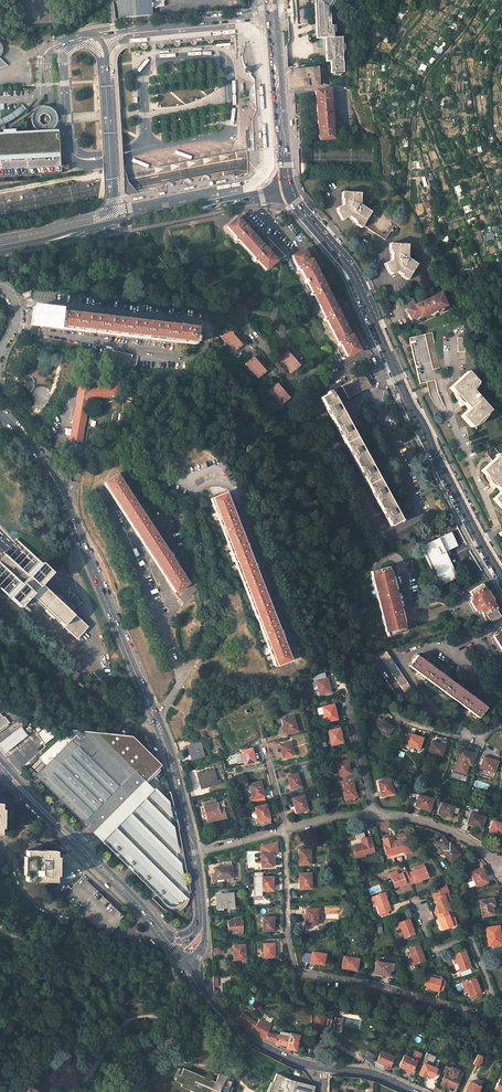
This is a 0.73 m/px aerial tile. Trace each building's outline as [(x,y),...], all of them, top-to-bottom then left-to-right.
[(119,18),(149,16),(153,15),(152,7),(164,6),(164,0),(117,0),(119,18)] [(333,39),(332,27),(330,27),(329,9),(327,7),(321,3),(319,2),(317,5),(317,13),(317,23),(318,39),(325,39),(326,62),(329,62),(331,74),(344,73),(342,38),(333,39)] [(289,88),(319,85),(317,68),(288,71),(287,71),(288,73),(289,88)] [(334,139),(330,90),(316,91),(320,140),(334,139)] [(16,117),(25,111),(22,108),(20,106),(15,109),(13,111),(0,118),(0,125),(16,117)] [(51,132),(51,130),(55,127),(57,122),(57,117),(55,113),(51,109),(47,107),(42,107),(38,108),(34,112),(32,116),(31,121),(33,126),(37,130),(39,131),(39,133),(51,132)] [(61,173),(61,171),(60,171),(59,166),(60,166),(58,132),(51,132),(39,133),(28,134),(13,134),(7,135),(0,135),(0,177),(61,173)] [(234,153),(154,167),(155,174),(247,156),(247,151),(234,153)] [(129,181),(125,195),(126,199),(234,179),(243,177),(247,175),(248,174),(248,172),(248,170),(248,164),(248,158),(235,169),(232,169),(188,177),(137,190),(129,181)] [(360,205),(360,193),(343,192),(342,205),(336,208),(343,220),(348,217),(355,221),(354,222),(362,226),(363,225),(371,212),(360,205)] [(398,220),(375,205),(371,212),(363,225),(385,239),(398,220)] [(250,221),(244,214),(239,218),(243,223),(242,224),(244,227),(250,221)] [(227,227),(266,270),(275,261),(264,248),(255,239),(251,234),(244,227),(242,224),(236,218),(227,227)] [(257,228),(250,221),(244,227),(251,234),(257,228)] [(261,233),(257,228),(251,234),(255,239),(261,233)] [(270,243),(261,233),(255,239),(264,248),(270,243)] [(407,258),(407,245),(390,244),(390,253),(391,253),(391,260),(384,264),(391,275),(397,272),(407,279),(417,264),(407,258)] [(305,253),(303,250),(292,256),(298,268),(299,267),(300,271),(301,270),(306,280),(304,280),(305,282),(306,283),(307,282),(312,292),(311,292),(313,296),(314,296),(325,317),(327,321),(339,343),(339,342),(341,346),(342,345),(347,356),(359,350),(351,335),(350,336),(310,260),(309,261),(305,253)] [(447,306),(442,294),(415,305),(407,308),(408,313),(407,313),(410,319),(418,316),(419,318),(447,306)] [(49,327),(176,342),(176,341),(195,343),(195,342),(196,343),(197,337),(195,337),(196,328),(33,309),(31,323),(49,326),(49,327)] [(232,334),(229,331),(222,337),(223,338),(226,342),(228,344),(236,338),(233,334),(232,334)] [(441,375),(432,333),(409,338),(420,384),(427,382),(435,380),(442,378),(441,375)] [(466,352),(465,337),(457,338),(458,352),(466,352)] [(239,341),(236,338),(228,344),(231,347),(234,351),(242,345),(239,342),(239,341)] [(132,355),(104,348),(103,355),(102,359),(130,365),(131,360),(132,355)] [(290,355),(287,351),(280,357),(280,358),(282,361),(286,365),(294,358),(290,354),(290,355)] [(256,361),(253,357),(246,364),(252,371),(260,364),(256,360),(256,361)] [(297,362),(294,358),(286,365),(289,369),(292,372),(295,370),(300,366),(297,362)] [(263,368),(260,364),(252,371),(258,378),(266,371),(263,368)] [(478,383),(468,371),(461,377),(459,379),(449,388),(460,399),(465,405),(468,409),(461,416),(471,427),(490,410),(471,389),(478,383)] [(370,386),(363,374),(349,381),(342,385),(341,386),(345,394),(348,398),(370,386)] [(82,443),(88,403),(121,393),(118,382),(91,389),(79,387),(71,436),(70,441),(82,443)] [(280,387),(277,384),(270,390),(273,393),(276,397),(283,391),(280,387)] [(287,394),(283,391),(276,397),(279,400),(282,404),(289,397),(287,394)] [(380,517),(385,514),(391,526),(402,520),(331,392),(320,397),(329,413),(324,415),(335,434),(339,432),(352,455),(347,457),(357,475),(362,473),(374,496),(370,498),(380,517)] [(499,454),(493,447),(486,453),(492,461),(499,454)] [(499,454),(492,461),(481,471),(491,482),(497,488),(500,492),(493,499),(501,509),(501,457),(499,454)] [(188,583),(164,547),(136,503),(117,474),(105,482),(175,592),(188,583)] [(211,498),(220,521),(228,542),(276,666),(291,660),(225,492),(211,498)] [(382,541),(356,495),(349,499),(378,552),(409,536),(431,524),(427,517),(382,541)] [(457,546),(451,534),(421,547),(439,585),(456,577),(444,551),(457,546)] [(77,639),(88,627),(70,609),(69,610),(42,584),(53,573),(42,563),(41,562),(39,560),(36,564),(28,572),(27,573),(6,554),(0,560),(0,564),(19,582),(18,583),(10,591),(7,595),(9,597),(10,597),(20,607),(31,595),(59,621),(58,621),(77,639)] [(400,607),(396,591),(395,592),(393,585),(395,585),(393,577),(392,578),(389,566),(378,569),(371,571),(372,576),(371,576),(372,579),(373,580),(374,584),(373,585),(375,590),(376,590),(377,595),(376,596),(377,599),(378,599),(382,615),(381,615),(382,620),(401,613),(399,608),(400,608),(400,607)] [(490,621),(495,621),(501,616),(484,587),(482,583),(469,591),(471,595),(473,598),(469,601),(475,611),(479,609),(484,616),(486,615),(490,621)] [(388,636),(406,631),(404,622),(405,622),(402,614),(401,614),(401,613),(382,620),(382,621),(385,632),(386,631),(388,636)] [(493,636),(501,651),(501,630),(493,636)] [(411,689),(386,652),(380,656),(405,693),(411,689)] [(397,697),(369,655),(363,660),(391,701),(397,697)] [(467,693),(417,655),(409,666),(452,698),(479,717),(486,707),(467,693)] [(316,681),(326,678),(324,673),(313,676),(314,681),(316,681)] [(330,687),(327,678),(326,678),(316,681),(320,695),(330,692),(329,687),(330,687)] [(335,709),(334,704),(322,707),(326,722),(338,719),(335,709)] [(3,728),(3,727),(10,722),(5,716),(3,717),(0,713),(0,731),(3,728)] [(298,731),(294,716),(282,719),(286,734),(298,731)] [(381,720),(378,718),(372,726),(375,728),(381,720)] [(389,724),(382,719),(381,720),(375,728),(386,736),(393,728),(389,725),(389,724)] [(54,736),(46,726),(36,734),(44,744),(54,736)] [(0,744),(0,747),(5,753),(27,735),(21,727),(0,744)] [(46,764),(36,775),(82,822),(92,832),(142,780),(145,784),(163,767),(131,733),(71,728),(39,758),(46,764)] [(342,738),(340,728),(328,731),(331,746),(343,743),(342,738)] [(413,735),(408,734),(405,745),(419,749),(423,738),(413,735)] [(440,743),(432,740),(428,751),(442,755),(445,746),(440,744),(440,743)] [(204,757),(201,742),(189,745),(190,751),(189,751),(191,760),(204,757)] [(294,755),(290,742),(279,744),(282,754),(283,758),(294,755)] [(254,757),(252,748),(241,751),(245,764),(255,762),(254,757)] [(465,751),(460,750),(457,761),(469,765),(472,766),(475,754),(465,751)] [(494,760),(483,757),(480,768),(495,773),(498,762),(493,760),(494,760)] [(348,764),(347,760),(337,763),(341,781),(352,778),(349,764),(348,764)] [(469,765),(457,761),(454,771),(466,774),(469,765)] [(218,783),(214,769),(209,770),(197,773),(198,778),(200,778),(203,788),(208,787),(208,785),(209,785),(218,783)] [(301,787),(299,773),(288,775),(289,780),(288,780),(290,789),(301,787)] [(357,797),(353,782),(352,778),(341,781),(340,781),(341,785),(345,800),(357,797)] [(392,789),(389,779),(377,781),(381,797),(392,794),(391,789),(392,789)] [(264,796),(261,781),(249,784),(250,789),(253,799),(264,796)] [(105,836),(101,840),(128,867),(155,894),(152,898),(163,909),(170,911),(182,910),(188,902),(189,896),(189,891),(185,870),(171,802),(168,792),(154,786),(149,791),(105,836)] [(308,810),(304,795),(292,798),(295,808),(296,808),(297,813),(308,810)] [(433,799),(418,795),(415,806),(420,807),(420,808),(429,811),(433,799)] [(218,807),(217,803),(203,806),(203,807),(204,807),(208,822),(226,817),(223,809),(220,810),(220,806),(218,807)] [(437,814),(445,817),(446,816),(451,818),(452,812),(457,813),(458,808),(454,807),(441,803),(437,814)] [(270,819),(266,804),(255,807),(255,811),(257,817),(259,822),(270,819)] [(257,817),(255,811),(251,812),(255,827),(271,823),(270,819),(259,822),(257,817)] [(485,817),(470,812),(467,824),(481,829),(485,817)] [(493,821),(489,831),(498,834),(498,833),(501,835),(501,824),(493,821)] [(364,838),(365,838),(363,832),(355,834),(356,840),(360,839),(361,844),(365,843),(364,838)] [(361,844),(353,846),(356,858),(365,856),(365,854),(374,852),(371,836),(365,838),(364,838),(365,843),(361,844)] [(396,854),(405,851),(406,854),(411,852),(408,838),(402,839),(393,841),(392,837),(383,839),(386,854),(387,854),(396,852),(396,854)] [(440,851),(451,862),(460,855),(453,847),(449,843),(443,837),(437,842),(441,847),(442,846),(443,848),(441,850),(440,851)] [(261,853),(273,852),(276,852),(276,851),(278,851),(277,841),(261,845),(261,853)] [(311,849),(299,849),(299,854),(299,865),(311,865),(311,849)] [(31,850),(26,850),(26,856),(24,856),(24,870),(24,875),(26,875),(26,881),(55,881),(55,880),(55,875),(58,875),(58,857),(56,856),(56,851),(41,850),(31,850)] [(273,852),(261,853),(262,863),(262,867),(273,866),(273,858),(273,852)] [(231,861),(223,862),(223,867),(223,868),(215,869),(216,879),(228,878),(228,881),(234,880),(233,875),(231,866),(232,866),(231,861)] [(428,877),(423,865),(418,867),(419,869),(411,872),(415,882),(428,877)] [(482,867),(471,872),(476,886),(487,883),(485,877),(486,877),(482,867)] [(262,891),(262,877),(262,872),(254,873),(254,897),(262,896),(262,891)] [(406,883),(402,873),(396,875),(394,872),(389,874),(394,887),(406,883)] [(311,873),(299,873),(299,884),(300,884),(300,889),(311,889),(311,873)] [(273,876),(262,877),(262,891),(273,891),(273,876)] [(125,918),(82,877),(71,888),(68,886),(67,887),(64,891),(66,893),(64,896),(107,937),(125,918)] [(388,906),(383,892),(371,897),(373,902),(375,901),(378,910),(388,906)] [(449,898),(447,892),(433,898),(438,909),(448,905),(445,899),(449,898)] [(233,893),(216,895),(217,907),(234,906),(233,893)] [(492,898),(480,901),(482,916),(495,914),(492,898)] [(388,906),(378,910),(380,914),(390,910),(388,906)] [(318,909),(306,909),(306,914),(306,925),(318,925),(318,909)] [(450,921),(448,915),(438,918),(443,930),(456,925),(454,919),(450,921)] [(274,917),(263,917),(263,931),(274,931),(274,917)] [(409,919),(395,924),(397,929),(401,928),(403,934),(413,930),(409,919)] [(242,920),(228,921),(228,932),(243,931),(242,920)] [(499,926),(486,928),(489,946),(500,944),(499,933),(500,932),(499,926)] [(274,943),(263,944),(263,958),(275,957),(274,943)] [(244,945),(233,946),(234,960),(245,959),(244,945)] [(420,949),(418,945),(409,949),(410,953),(420,949)] [(420,949),(410,953),(413,959),(409,960),(411,966),(425,961),(420,949)] [(464,950),(452,955),(454,960),(456,959),(459,967),(469,963),(464,950)] [(321,953),(312,951),(310,963),(324,965),(326,955),(321,954),(321,953)] [(359,959),(344,956),(342,968),(352,970),(352,969),(357,970),(359,959)] [(384,975),(390,976),(390,975),(399,976),(400,968),(395,967),(395,969),(391,968),(391,964),(376,961),(374,973),(384,975)] [(471,968),(469,963),(459,967),(461,971),(471,968)] [(424,987),(442,992),(445,981),(432,978),(433,975),(428,974),(424,987)] [(475,978),(462,983),(464,988),(467,987),(470,995),(480,992),(475,978)] [(480,992),(470,995),(471,1000),(482,996),(480,992)] [(257,1023),(259,1019),(246,1011),(244,1014),(243,1013),(237,1021),(244,1026),(252,1031),(257,1024),(257,1023)] [(330,1017),(317,1015),(314,1030),(322,1032),(322,1030),(326,1031),(326,1032),(336,1034),(337,1025),(340,1026),(342,1018),(335,1017),(335,1020),(331,1019),(332,1018),(330,1017)] [(271,1025),(260,1018),(259,1019),(257,1023),(257,1024),(252,1031),(258,1035),(266,1039),(267,1032),(268,1032),(271,1025)] [(268,1032),(267,1032),(266,1039),(274,1043),(287,1047),(295,1049),(298,1036),(290,1034),(280,1032),(279,1035),(268,1032)] [(377,1054),(368,1050),(364,1058),(371,1065),(372,1065),(377,1054)] [(394,1057),(381,1051),(376,1061),(377,1062),(384,1065),(383,1067),(388,1070),(392,1061),(394,1057)] [(410,1058),(404,1055),(399,1066),(412,1072),(417,1061),(418,1061),(421,1054),(415,1051),(413,1056),(412,1058),(410,1058)] [(426,1064),(424,1063),(419,1074),(425,1077),(426,1074),(430,1076),(433,1077),(437,1068),(432,1066),(436,1057),(427,1052),(425,1056),(426,1056),(424,1060),(426,1062),(426,1064)] [(483,1057),(478,1054),(473,1064),(478,1066),(483,1057)] [(446,1072),(440,1084),(446,1087),(447,1085),(455,1089),(462,1074),(461,1072),(453,1068),(451,1068),(445,1066),(443,1071),(446,1072)] [(229,1086),(227,1085),(230,1078),(216,1072),(212,1081),(179,1068),(177,1075),(174,1074),(171,1082),(179,1084),(178,1087),(187,1090),(187,1091),(189,1091),(227,1091),(229,1086)] [(295,1079),(276,1072),(272,1081),(270,1080),(266,1091),(292,1091),(295,1079)] [(295,1079),(292,1091),(315,1091),(312,1091),(314,1083),(295,1079)] [(470,1081),(465,1091),(479,1091),(478,1091),(480,1086),(470,1081)]
